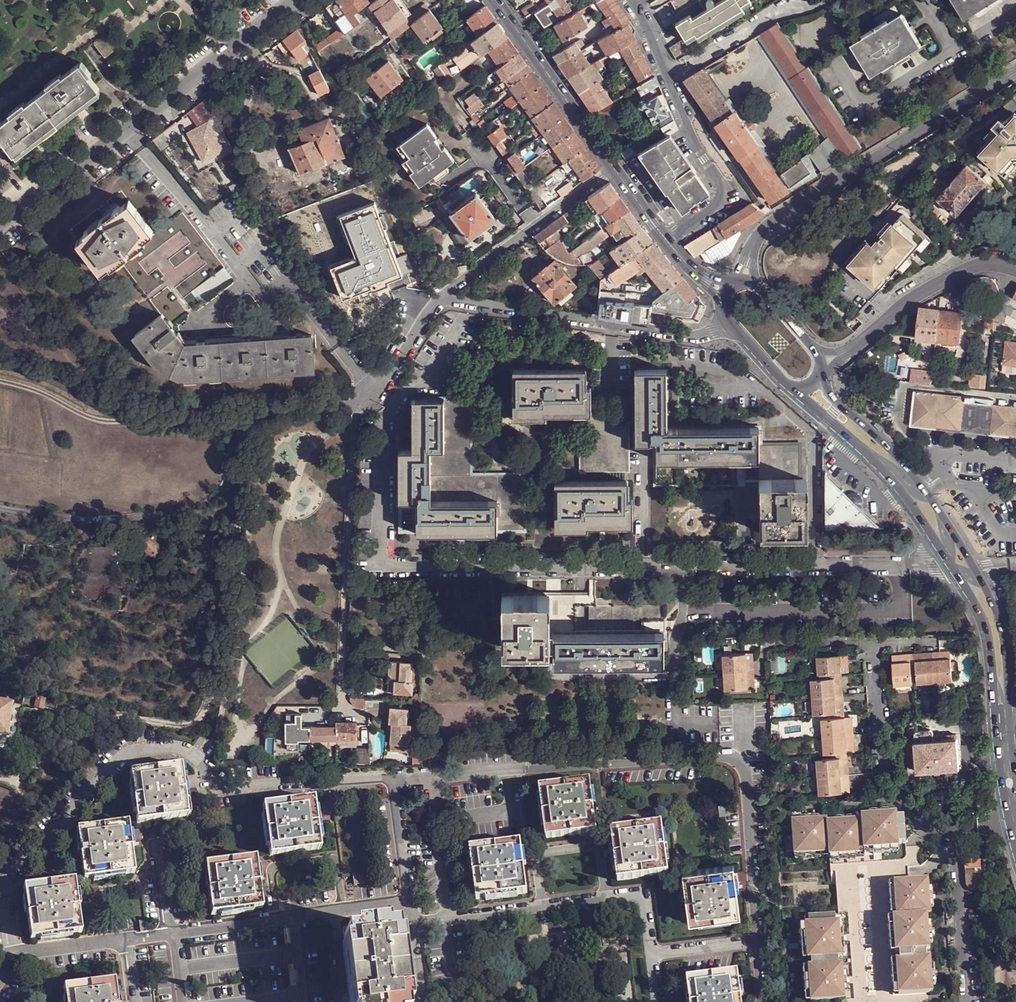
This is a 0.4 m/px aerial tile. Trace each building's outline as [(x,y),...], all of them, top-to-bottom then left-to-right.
[(326,7),(335,19),(345,12),(337,0),(335,0),(326,7)] [(345,12),(355,25),(359,21),(353,13),(369,1),(368,0),(337,0),(345,12)] [(409,25),(405,18),(406,17),(397,4),(395,0),(376,0),(371,4),(370,4),(390,35),(392,38),(393,38),(397,34),(409,25)] [(559,18),(570,10),(568,7),(568,6),(566,3),(566,4),(563,0),(553,0),(548,3),(559,18)] [(597,0),(608,16),(617,30),(630,23),(614,0),(598,0),(597,0)] [(675,15),(700,0),(674,0),(668,3),(675,15)] [(694,38),(740,10),(738,7),(749,1),(748,0),(730,0),(705,15),(691,22),(690,20),(688,17),(673,26),(682,40),(692,35),(694,38)] [(718,3),(714,4),(712,0),(700,0),(697,2),(704,12),(705,15),(730,0),(716,0),(718,3)] [(965,19),(996,0),(953,0),(965,19)] [(397,4),(406,17),(410,14),(401,1),(397,4)] [(738,7),(740,10),(750,4),(749,1),(738,7)] [(521,10),(525,17),(530,14),(537,10),(532,3),(521,10)] [(548,3),(544,6),(549,12),(555,21),(559,18),(548,3)] [(423,15),(429,10),(425,4),(419,8),(423,15)] [(580,15),(593,8),(591,4),(578,12),(580,15)] [(497,21),(486,5),(467,19),(478,35),(497,21)] [(537,10),(530,14),(541,29),(555,21),(544,6),(537,10)] [(423,15),(419,8),(409,16),(413,22),(423,15)] [(425,41),(443,27),(429,10),(423,15),(413,22),(411,24),(425,41)] [(694,38),(696,41),(742,13),(740,10),(694,38)] [(355,25),(345,12),(335,19),(341,29),(344,32),(355,25)] [(587,27),(580,15),(578,12),(554,25),(563,41),(587,27)] [(704,12),(690,20),(691,22),(705,15),(704,12)] [(922,46),(902,14),(852,44),(872,77),(922,46)] [(605,28),(617,30),(608,16),(600,20),(605,28)] [(497,21),(478,35),(480,38),(488,50),(507,36),(497,21)] [(632,34),(634,32),(634,31),(634,29),(630,23),(617,30),(598,40),(601,45),(608,55),(621,48),(635,40),(632,34)] [(780,25),(763,35),(831,136),(846,159),(861,148),(857,141),(780,25)] [(680,42),(682,40),(673,26),(671,27),(680,42)] [(617,30),(605,28),(589,37),(593,43),(598,40),(617,30)] [(297,29),(283,39),(293,51),(302,44),(306,41),(297,29)] [(327,39),(330,43),(344,32),(341,29),(327,39)] [(105,58),(118,48),(106,32),(93,42),(105,58)] [(402,40),(397,34),(393,38),(397,44),(402,40)] [(392,38),(390,35),(384,40),(376,46),(377,49),(388,41),(392,38)] [(480,38),(478,35),(466,45),(467,47),(473,43),(480,38)] [(488,50),(500,67),(519,52),(507,36),(488,50)] [(392,38),(388,41),(395,52),(400,48),(397,44),(393,38),(392,38)] [(488,50),(480,38),(473,43),(481,55),(488,50)] [(579,42),(583,49),(588,46),(590,45),(586,38),(579,42)] [(588,46),(591,51),(601,45),(598,40),(593,43),(590,45),(588,46)] [(635,40),(621,48),(639,81),(653,74),(642,55),(643,54),(635,40)] [(552,56),(558,63),(581,50),(575,42),(552,56)] [(293,51),(299,59),(308,52),(302,44),(293,51)] [(558,63),(568,78),(591,65),(581,50),(558,63)] [(406,57),(410,62),(417,56),(414,51),(406,57)] [(465,67),(473,60),(469,53),(466,55),(464,52),(458,56),(465,67)] [(526,63),(519,52),(500,67),(507,77),(526,63)] [(313,55),(308,57),(315,72),(320,70),(313,55)] [(410,62),(406,57),(401,61),(409,72),(414,68),(410,62)] [(358,64),(353,59),(343,67),(343,68),(336,73),(339,78),(358,64)] [(82,60),(79,62),(89,76),(92,73),(82,60)] [(380,96),(402,79),(387,60),(365,77),(380,96)] [(568,78),(578,92),(597,81),(602,78),(597,71),(603,65),(600,60),(591,65),(568,78)] [(453,75),(444,61),(438,65),(439,67),(444,73),(448,79),(453,75)] [(13,154),(15,153),(98,90),(99,88),(89,76),(79,62),(68,70),(50,84),(28,101),(10,115),(0,122),(0,137),(3,141),(13,154)] [(531,70),(526,63),(507,77),(512,84),(531,70)] [(66,67),(48,81),(50,84),(68,70),(66,67)] [(439,77),(444,73),(439,67),(434,70),(439,77)] [(507,77),(500,67),(494,71),(501,82),(507,77)] [(320,94),(330,89),(320,70),(315,72),(310,75),(320,94)] [(536,78),(531,70),(512,84),(510,86),(512,89),(515,94),(536,78)] [(705,71),(688,82),(725,134),(736,150),(743,160),(773,203),(790,193),(781,179),(759,147),(760,146),(760,145),(749,130),(739,115),(737,115),(736,116),(705,71)] [(492,77),(490,74),(483,79),(485,82),(492,77)] [(512,84),(507,77),(501,82),(506,89),(510,86),(512,84)] [(658,85),(655,77),(636,88),(641,96),(658,85)] [(433,86),(436,89),(447,81),(445,78),(433,86)] [(520,101),(542,85),(536,78),(515,94),(518,97),(520,101)] [(617,99),(628,93),(621,80),(610,87),(617,99)] [(593,113),(612,102),(603,90),(597,81),(578,92),(593,113)] [(553,102),(542,85),(520,101),(524,106),(528,112),(532,117),(553,102)] [(515,94),(512,89),(506,93),(509,98),(515,94)] [(15,153),(18,158),(101,94),(98,90),(15,153)] [(518,97),(515,94),(509,98),(512,102),(518,97)] [(669,111),(662,94),(657,97),(667,112),(669,111)] [(461,95),(457,98),(465,109),(469,106),(466,102),(461,95)] [(478,99),(475,95),(466,102),(469,106),(478,99)] [(652,123),(667,115),(667,112),(657,97),(656,96),(644,103),(641,105),(643,108),(652,123)] [(520,101),(518,97),(512,102),(514,105),(515,104),(520,101)] [(10,115),(28,101),(26,98),(8,112),(10,115)] [(512,102),(509,98),(502,104),(507,110),(512,107),(514,105),(512,102)] [(206,99),(191,111),(198,125),(211,118),(216,116),(209,104),(206,99)] [(524,106),(520,101),(515,104),(519,110),(524,106)] [(565,118),(553,102),(532,117),(537,125),(543,133),(565,118)] [(469,106),(465,109),(470,116),(474,113),(469,106)] [(514,111),(512,107),(504,113),(507,116),(514,111)] [(532,117),(528,112),(521,116),(525,122),(532,117)] [(1003,120),(1004,121),(1007,119),(1015,118),(1015,117),(1015,113),(1015,112),(1003,120)] [(479,121),(474,113),(470,116),(476,123),(479,121)] [(345,156),(331,116),(300,128),(304,141),(289,147),(299,174),(345,156)] [(979,149),(1002,170),(1015,155),(1015,117),(1015,118),(1007,119),(1004,121),(1003,120),(1000,118),(995,124),(999,128),(989,138),(979,149)] [(223,141),(211,118),(198,125),(195,127),(208,149),(223,141)] [(574,131),(565,118),(543,133),(551,145),(552,146),(574,131)] [(677,129),(673,120),(660,128),(665,136),(667,135),(669,134),(677,129)] [(165,153),(186,137),(175,122),(154,139),(165,153)] [(999,128),(995,124),(985,135),(989,138),(999,128)] [(506,135),(499,125),(487,133),(494,144),(501,139),(506,135)] [(543,133),(537,125),(530,131),(535,138),(543,133)] [(426,129),(397,151),(406,163),(403,166),(422,189),(453,165),(444,153),(442,155),(433,143),(435,141),(426,129)] [(585,147),(574,131),(552,146),(564,163),(568,160),(585,147)] [(687,159),(669,134),(667,135),(688,166),(691,165),(687,159)] [(665,136),(640,151),(663,184),(661,185),(675,204),(688,207),(700,198),(703,185),(695,172),(696,172),(691,165),(688,166),(667,135),(665,136)] [(805,162),(788,173),(789,175),(807,164),(815,177),(846,159),(831,136),(805,162)] [(501,139),(494,144),(505,159),(507,157),(511,154),(501,139)] [(636,153),(629,142),(618,149),(625,160),(627,159),(636,153)] [(601,168),(585,147),(568,160),(574,167),(582,177),(584,180),(601,168)] [(511,154),(507,157),(518,172),(520,171),(525,167),(524,166),(518,157),(517,155),(515,153),(515,152),(511,154)] [(1002,170),(1006,174),(1015,163),(1015,155),(1002,170)] [(574,167),(568,160),(564,163),(561,165),(566,172),(574,167)] [(781,179),(790,193),(815,177),(807,164),(789,175),(788,173),(783,175),(784,177),(781,179)] [(952,183),(939,199),(957,215),(976,193),(986,181),(968,165),(952,183)] [(527,190),(531,187),(520,171),(518,172),(515,174),(527,190)] [(937,177),(927,189),(939,199),(952,183),(950,182),(946,186),(937,177)] [(986,181),(976,193),(980,196),(990,184),(986,181)] [(619,195),(609,182),(589,196),(591,198),(599,210),(619,195)] [(557,192),(560,197),(574,188),(570,183),(569,183),(557,192)] [(531,187),(527,190),(536,203),(542,199),(539,194),(533,185),(531,187)] [(555,201),(545,189),(539,194),(542,199),(548,206),(555,201)] [(474,192),(448,212),(468,238),(475,233),(487,224),(494,218),(474,192)] [(629,209),(619,195),(599,210),(609,223),(629,209)] [(541,210),(548,206),(542,199),(536,203),(541,210)] [(153,232),(128,201),(120,207),(119,206),(101,219),(103,221),(92,229),(90,227),(84,232),(85,234),(77,241),(101,272),(109,265),(111,267),(117,262),(116,261),(127,252),(138,243),(140,245),(146,241),(144,239),(153,232)] [(721,227),(728,239),(738,232),(766,214),(761,211),(754,206),(735,217),(721,227)] [(642,229),(629,209),(609,223),(607,225),(611,232),(612,233),(620,244),(642,229)] [(609,223),(599,210),(591,217),(600,229),(606,224),(607,225),(609,223)] [(230,276),(181,211),(153,232),(144,239),(146,241),(140,245),(128,254),(120,260),(162,314),(167,321),(171,319),(172,320),(205,295),(230,276)] [(871,243),(851,265),(877,287),(896,265),(900,268),(928,236),(904,214),(875,246),(871,243)] [(554,221),(542,230),(547,236),(555,244),(559,240),(562,238),(557,231),(568,223),(563,215),(554,221)] [(103,221),(101,219),(90,227),(92,229),(103,221)] [(478,238),(491,229),(487,224),(475,233),(478,238)] [(572,250),(577,257),(578,256),(585,251),(612,233),(607,225),(606,224),(600,229),(572,250)] [(687,248),(696,258),(703,254),(728,239),(721,227),(687,248)] [(654,243),(642,229),(620,244),(610,251),(620,265),(654,243)] [(542,230),(533,237),(539,243),(547,236),(542,230)] [(741,235),(738,232),(728,239),(703,254),(707,261),(715,264),(733,257),(741,235)] [(566,263),(569,258),(555,244),(547,236),(539,243),(546,252),(556,258),(566,263)] [(140,245),(138,243),(127,252),(128,254),(140,245)] [(672,265),(654,243),(620,265),(617,267),(610,271),(608,273),(616,284),(633,273),(638,270),(644,266),(645,268),(655,279),(672,265)] [(590,258),(585,251),(578,256),(583,263),(590,258)] [(128,254),(127,252),(116,261),(117,262),(120,260),(128,254)] [(579,271),(579,265),(566,263),(556,258),(555,259),(571,278),(579,271)] [(533,277),(554,302),(558,299),(570,289),(576,284),(571,278),(555,259),(549,263),(537,273),(533,277)] [(537,273),(549,263),(545,259),(542,262),(537,266),(533,269),(537,273)] [(601,278),(608,273),(600,263),(598,259),(593,263),(588,264),(601,278)] [(682,277),(672,265),(655,279),(664,291),(673,284),(682,277)] [(608,273),(601,278),(601,279),(610,288),(616,284),(608,273)] [(682,277),(673,284),(687,303),(697,295),(682,277)] [(601,279),(600,291),(612,291),(610,288),(601,279)] [(1000,299),(993,280),(988,282),(995,301),(1000,299)] [(651,311),(689,316),(696,305),(692,300),(687,303),(673,284),(664,291),(652,302),(651,311)] [(574,293),(570,289),(558,299),(561,304),(574,293)] [(598,312),(604,313),(604,315),(646,321),(648,308),(623,305),(624,292),(613,292),(612,291),(600,291),(598,312)] [(939,310),(921,308),(917,339),(935,340),(939,310)] [(962,313),(939,310),(935,340),(936,341),(939,341),(958,343),(962,313)] [(170,369),(183,341),(175,331),(172,327),(167,321),(162,314),(136,334),(144,345),(146,344),(151,351),(150,351),(158,363),(159,362),(163,366),(170,369)] [(183,341),(185,337),(178,328),(175,331),(183,341)] [(142,347),(144,345),(136,334),(132,337),(141,348),(142,347)] [(313,367),(310,334),(302,334),(295,335),(285,335),(265,336),(267,369),(287,368),(286,367),(297,366),(297,368),(312,367),(313,367)] [(267,369),(265,336),(248,337),(239,338),(219,339),(222,372),(245,370),(246,369),(256,369),(256,370),(267,369)] [(371,347),(367,337),(358,341),(363,350),(371,347)] [(222,372),(219,339),(203,340),(195,340),(183,341),(170,369),(176,373),(182,373),(182,374),(196,373),(196,372),(208,371),(208,372),(222,372)] [(1006,341),(1003,364),(1015,366),(1015,343),(1006,341)] [(147,353),(150,351),(151,351),(146,344),(144,345),(142,347),(147,353)] [(150,351),(147,353),(146,354),(155,365),(156,365),(158,363),(150,351)] [(183,377),(182,374),(182,373),(176,373),(170,369),(163,366),(159,362),(158,363),(156,365),(160,370),(176,377),(183,377)] [(640,367),(641,440),(657,440),(658,425),(669,426),(668,367),(640,367)] [(518,369),(519,414),(546,414),(546,410),(580,409),(590,409),(590,408),(590,391),(586,391),(586,368),(518,369)] [(916,369),(912,368),(910,382),(920,383),(922,369),(916,369)] [(932,371),(922,369),(920,383),(931,384),(932,371)] [(987,375),(969,374),(969,387),(986,389),(987,375)] [(915,391),(911,425),(1015,436),(1015,406),(966,400),(966,395),(915,391)] [(469,397),(443,398),(443,449),(430,449),(430,501),(497,500),(498,528),(526,528),(525,474),(471,475),(469,397)] [(416,398),(415,449),(430,449),(443,449),(443,398),(416,398)] [(626,413),(587,414),(587,462),(627,461),(626,413)] [(760,424),(669,426),(658,425),(657,440),(658,454),(740,453),(761,453),(762,441),(760,424)] [(792,441),(762,441),(761,453),(762,476),(765,476),(802,475),(802,450),(802,441),(792,441)] [(402,501),(417,501),(430,501),(430,449),(415,449),(402,450),(402,501)] [(740,479),(740,453),(658,454),(658,480),(740,479)] [(882,528),(828,473),(828,527),(882,528)] [(806,526),(806,476),(802,475),(765,476),(766,526),(806,526)] [(632,504),(628,503),(627,480),(559,481),(560,528),(585,527),(586,522),(631,521),(632,504)] [(498,528),(497,500),(430,501),(417,501),(418,530),(498,528)] [(151,537),(160,544),(164,539),(154,532),(151,537)] [(155,552),(161,545),(160,544),(151,537),(145,545),(155,552)] [(508,643),(547,643),(547,613),(546,603),(546,593),(507,592),(507,603),(508,643)] [(560,592),(546,593),(546,603),(547,613),(561,613),(560,592)] [(576,593),(560,592),(561,613),(547,613),(547,643),(554,643),(554,631),(577,631),(577,619),(576,593)] [(577,619),(590,618),(590,602),(590,592),(576,593),(577,619)] [(602,592),(590,592),(590,602),(602,602),(602,592)] [(666,617),(666,602),(602,602),(590,602),(590,618),(666,617)] [(666,660),(666,631),(577,631),(554,631),(554,643),(554,661),(666,660)] [(751,661),(750,653),(720,656),(723,691),(752,689),(752,681),(746,682),(746,679),(752,679),(751,664),(745,664),(745,661),(751,661)] [(952,682),(949,653),(942,653),(943,660),(940,660),(940,653),(924,654),(925,661),(922,661),(922,655),(913,655),(916,685),(952,682)] [(845,662),(845,655),(817,655),(817,673),(845,673),(845,666),(839,665),(839,663),(845,662)] [(911,685),(909,656),(901,657),(902,662),(900,662),(899,655),(890,655),(893,687),(911,685)] [(410,661),(386,660),(386,680),(391,680),(390,692),(410,692),(411,680),(410,680),(410,661)] [(839,685),(839,678),(812,678),(812,714),(841,714),(841,706),(835,706),(835,702),(839,702),(839,689),(834,689),(834,685),(839,685)] [(367,696),(352,694),(351,698),(355,702),(362,706),(365,708),(367,696)] [(0,699),(0,732),(10,733),(16,702),(0,699)] [(406,708),(388,707),(386,722),(390,722),(389,732),(388,742),(398,743),(397,750),(406,751),(405,755),(410,756),(409,763),(422,763),(422,743),(407,743),(409,724),(404,723),(406,708)] [(338,745),(338,739),(358,739),(358,722),(338,721),(337,721),(337,726),(326,726),(312,726),(304,726),(304,713),(289,713),(289,721),(288,721),(288,741),(289,741),(289,749),(301,749),(301,739),(312,739),(312,744),(338,745)] [(337,726),(337,721),(338,721),(338,716),(327,716),(326,726),(337,726)] [(849,717),(820,719),(823,755),(852,753),(851,745),(845,746),(845,742),(851,742),(850,728),(844,728),(844,725),(849,725),(849,717)] [(961,766),(959,737),(957,736),(935,738),(935,733),(935,729),(932,727),(919,728),(916,731),(918,770),(961,766)] [(371,746),(358,746),(359,763),(360,763),(366,760),(370,757),(371,755),(371,746)] [(844,758),(815,760),(818,795),(847,793),(846,786),(840,786),(840,783),(846,783),(845,768),(839,769),(839,765),(845,765),(844,758)] [(134,826),(189,819),(182,767),(127,775),(134,826)] [(546,842),(597,835),(591,784),(540,791),(546,842)] [(270,857),(322,851),(315,800),(264,807),(270,857)] [(722,817),(731,815),(729,804),(720,806),(722,817)] [(905,844),(903,817),(889,818),(889,815),(881,815),(881,812),(874,812),(874,816),(867,816),(867,820),(860,820),(860,824),(853,824),(853,821),(847,821),(847,818),(840,818),(840,822),(833,822),(833,825),(826,826),(826,822),(819,823),(819,820),(812,821),(811,817),(805,817),(805,821),(798,821),(798,825),(791,825),(792,838),(784,839),(786,854),(793,853),(793,856),(828,854),(828,857),(863,855),(863,851),(898,848),(898,845),(905,844)] [(81,884),(132,876),(128,847),(125,825),(74,833),(81,884)] [(653,878),(669,876),(662,825),(610,833),(617,883),(653,878)] [(478,903),(530,895),(521,844),(470,850),(478,903)] [(211,916),(263,909),(256,859),(204,865),(211,916)] [(690,926),(741,918),(737,889),(735,872),(734,866),(683,874),(690,926)] [(975,869),(964,870),(965,878),(975,877),(975,869)] [(355,886),(365,885),(364,876),(355,877),(355,886)] [(924,881),(893,883),(896,918),(892,918),(895,953),(899,953),(899,961),(895,961),(898,995),(929,993),(928,987),(931,987),(931,979),(934,979),(934,972),(931,972),(930,965),(927,965),(925,945),(929,944),(928,937),(932,937),(932,930),(928,930),(927,923),(924,923),(924,916),(926,916),(925,909),(930,909),(929,902),(933,902),(933,894),(929,894),(928,888),(924,888),(924,881)] [(28,941),(78,934),(71,883),(20,890),(28,941)] [(835,915),(804,917),(807,959),(811,959),(811,966),(808,966),(810,1001),(841,1000),(841,993),(844,993),(843,986),(847,986),(846,978),(843,978),(842,971),(839,971),(838,950),(841,950),(840,943),(844,943),(843,936),(840,936),(839,929),(836,929),(835,915)] [(139,935),(149,934),(147,923),(138,924),(139,935)] [(394,929),(385,930),(385,928),(369,931),(353,933),(353,935),(343,936),(350,995),(351,1001),(404,1001),(394,929)] [(742,997),(739,979),(739,974),(688,980),(691,1001),(743,1001),(742,997)] [(111,982),(60,990),(62,1001),(114,1001),(111,982)]
